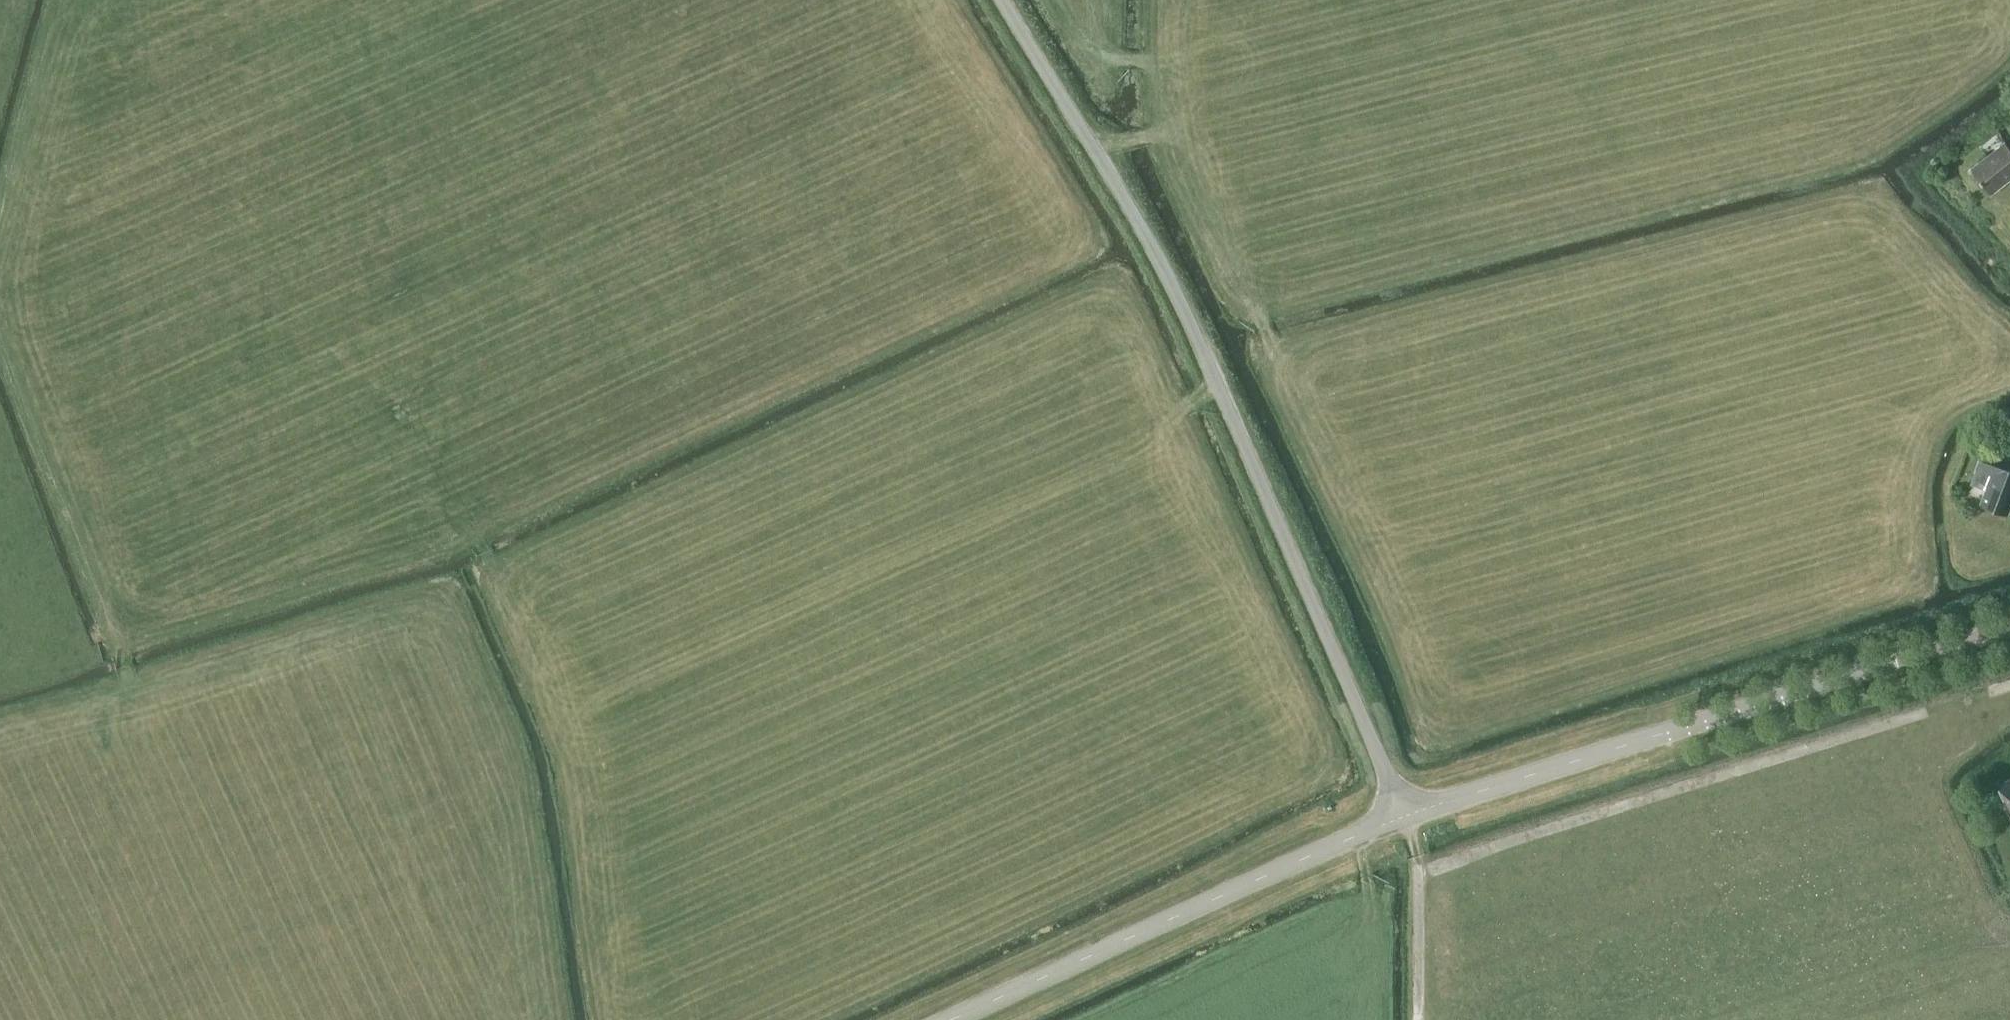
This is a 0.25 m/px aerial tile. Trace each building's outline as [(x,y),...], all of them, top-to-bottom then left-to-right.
[(2001,142),(1967,169),(1987,194),(2009,177),(2009,179),(2009,154),(2001,142)] [(2006,467),(2009,458),(2009,456),(1984,446),(1970,482),(1986,488),(1980,503),(2007,514),(2009,505),(2009,469),(2006,467)] [(1996,783),(2009,814),(2009,777),(1996,783)]
